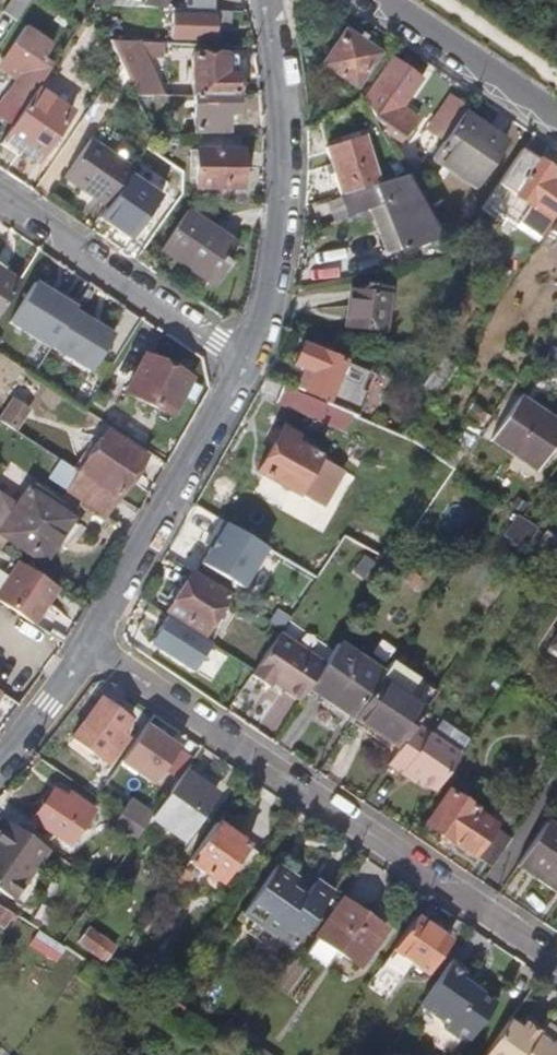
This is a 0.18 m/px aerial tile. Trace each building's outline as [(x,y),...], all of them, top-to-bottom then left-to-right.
[(15,16),(25,0),(10,0),(4,9),(15,16)] [(173,34),(197,35),(198,15),(174,14),(173,34)] [(207,16),(198,15),(197,35),(205,36),(207,16)] [(347,20),(342,26),(373,47),(377,41),(347,20)] [(350,81),(373,47),(342,26),(338,23),(314,57),(350,81)] [(27,35),(22,42),(13,36),(0,56),(0,58),(25,73),(12,93),(23,100),(35,81),(49,61),(38,53),(48,39),(31,28),(27,35)] [(17,29),(13,36),(22,42),(27,35),(17,29)] [(158,52),(159,42),(109,40),(117,58),(131,88),(156,89),(142,51),(158,52)] [(196,52),(194,90),(237,91),(238,66),(230,66),(230,54),(196,52)] [(371,83),(367,80),(359,93),(370,112),(385,123),(380,130),(396,141),(412,115),(397,105),(415,75),(387,57),(371,83)] [(5,134),(21,145),(34,153),(68,103),(35,81),(23,100),(2,132),(5,134)] [(235,112),(237,91),(194,90),(193,123),(229,124),(230,112),(235,112)] [(458,108),(461,103),(445,92),(424,122),(441,133),(458,108)] [(498,136),(458,108),(441,133),(426,155),(467,182),(498,136)] [(327,144),(342,187),(379,175),(364,131),(327,144)] [(58,174),(76,186),(80,180),(106,198),(130,162),(87,133),(58,174)] [(21,145),(5,134),(2,139),(18,149),(21,145)] [(243,183),(245,148),(201,145),(200,182),(243,183)] [(513,151),(483,195),(524,223),(535,207),(544,213),(556,193),(556,176),(552,173),(555,168),(534,154),(529,162),(513,151)] [(131,237),(165,193),(134,168),(99,213),(131,237)] [(345,196),(385,190),(410,183),(409,181),(401,168),(379,175),(342,187),(345,196)] [(76,186),(102,204),(106,198),(80,180),(76,186)] [(396,240),(437,232),(410,183),(385,190),(396,240)] [(235,234),(189,202),(161,243),(216,281),(232,256),(223,250),(235,234)] [(545,225),(556,234),(556,207),(545,225)] [(16,281),(0,271),(0,306),(16,281)] [(51,344),(51,343),(73,307),(77,300),(61,291),(59,294),(33,278),(9,319),(51,344)] [(386,328),(392,291),(355,285),(349,322),(386,328)] [(73,307),(51,343),(92,367),(113,331),(73,307)] [(371,370),(305,340),(293,366),(303,370),(297,383),(324,396),(323,398),(357,414),(367,392),(362,389),(371,370)] [(191,381),(154,355),(130,392),(142,402),(139,407),(154,418),(158,412),(166,417),(191,381)] [(0,411),(0,412),(17,424),(31,401),(13,389),(0,411)] [(556,428),(556,420),(536,406),(533,412),(512,397),(486,434),(532,465),(556,428)] [(319,503),(342,466),(288,433),(293,426),(283,420),(256,464),(319,503)] [(111,427),(83,469),(120,494),(147,451),(111,427)] [(104,518),(120,494),(83,469),(68,493),(104,518)] [(39,494),(67,512),(71,507),(42,488),(39,494)] [(39,494),(36,492),(25,508),(6,495),(0,503),(0,545),(6,549),(13,538),(47,561),(76,519),(67,512),(39,494)] [(196,559),(236,586),(262,547),(217,517),(207,531),(213,534),(207,544),(196,559)] [(538,526),(531,537),(556,555),(556,538),(538,526)] [(213,534),(207,531),(201,540),(207,544),(213,534)] [(373,537),(364,550),(377,557),(385,545),(373,537)] [(15,555),(0,578),(0,599),(31,618),(44,598),(47,599),(57,582),(15,555)] [(408,598),(422,578),(407,568),(394,589),(408,598)] [(206,635),(230,593),(192,569),(167,610),(206,635)] [(149,641),(192,669),(209,643),(166,615),(149,641)] [(275,667),(301,685),(305,679),(320,655),(276,624),(252,659),(271,672),(275,667)] [(546,639),(556,646),(556,624),(546,639)] [(380,665),(335,634),(320,655),(305,679),(350,710),(380,665)] [(435,681),(389,651),(380,665),(350,710),(395,741),(410,719),(435,681)] [(118,729),(129,714),(115,703),(111,709),(97,699),(69,737),(106,762),(125,734),(118,729)] [(456,749),(410,719),(395,741),(383,758),(400,770),(404,765),(416,773),(432,784),(456,749)] [(116,758),(148,780),(173,744),(140,722),(116,758)] [(412,778),(416,773),(404,765),(400,770),(412,778)] [(208,787),(179,767),(147,814),(180,836),(198,810),(194,807),(208,787)] [(66,841),(89,806),(68,793),(66,796),(51,785),(48,790),(40,790),(35,798),(38,804),(30,815),(66,841)] [(422,820),(468,852),(487,823),(471,812),(475,806),(446,786),(422,820)] [(127,801),(119,812),(134,822),(142,812),(127,801)] [(130,828),(134,822),(119,812),(115,818),(130,828)] [(556,891),(556,890),(556,825),(541,814),(511,860),(556,891)] [(40,843),(1,816),(0,817),(0,887),(7,892),(40,843)] [(256,847),(212,817),(186,855),(219,877),(227,864),(239,872),(256,847)] [(468,852),(485,863),(504,834),(487,823),(468,852)] [(245,904),(295,939),(332,886),(313,874),(304,888),(291,879),(296,871),(276,858),(245,904)] [(191,872),(179,865),(171,877),(183,884),(191,872)] [(367,945),(380,925),(340,898),(315,934),(354,963),(367,945)] [(11,907),(0,900),(0,920),(1,921),(11,907)] [(451,925),(418,903),(413,910),(445,933),(451,925)] [(421,967),(445,933),(413,910),(388,945),(421,967)] [(380,925),(367,945),(374,950),(387,930),(380,925)] [(76,945),(103,964),(115,947),(89,928),(76,945)] [(30,941),(52,957),(60,947),(36,931),(30,941)] [(445,959),(415,1002),(439,1018),(441,1025),(454,1034),(460,1032),(466,1036),(492,996),(463,976),(465,973),(445,959)] [(506,1016),(479,1054),(556,1054),(556,1028),(551,1036),(539,1027),(522,1015),(516,1024),(506,1016)] [(545,1019),(539,1027),(551,1036),(556,1028),(545,1019)] [(248,1054),(276,1054),(258,1042),(248,1054)]
